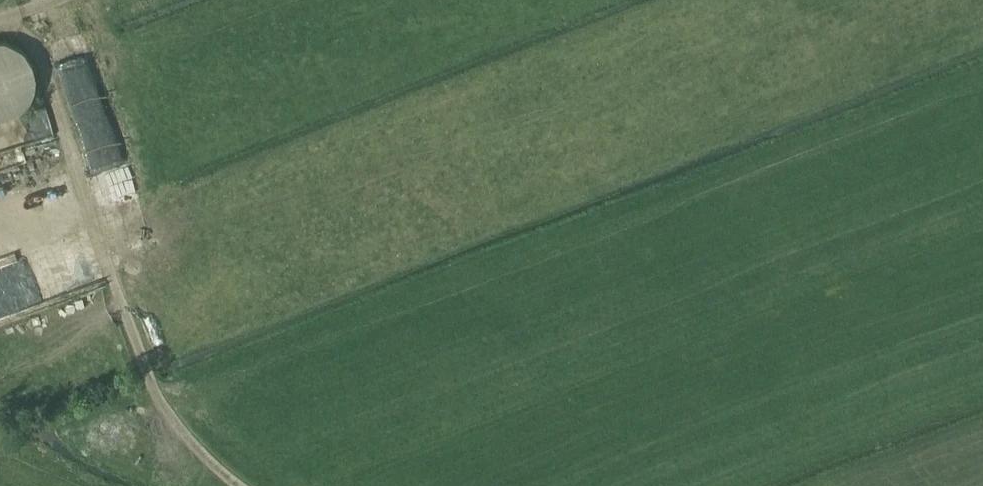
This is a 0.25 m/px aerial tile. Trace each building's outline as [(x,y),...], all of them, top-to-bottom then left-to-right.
[(3,121),(6,120),(10,119),(13,117),(16,116),(19,114),(22,112),(25,109),(27,107),(29,104),(31,101),(33,98),(34,95),(35,91),(36,88),(37,84),(37,81),(37,77),(36,73),(35,70),(34,67),(33,63),(31,60),(30,57),(27,54),(25,52),(22,49),(20,47),(17,45),(13,43),(10,42),(7,41),(3,40),(0,40),(0,121),(3,121)]
